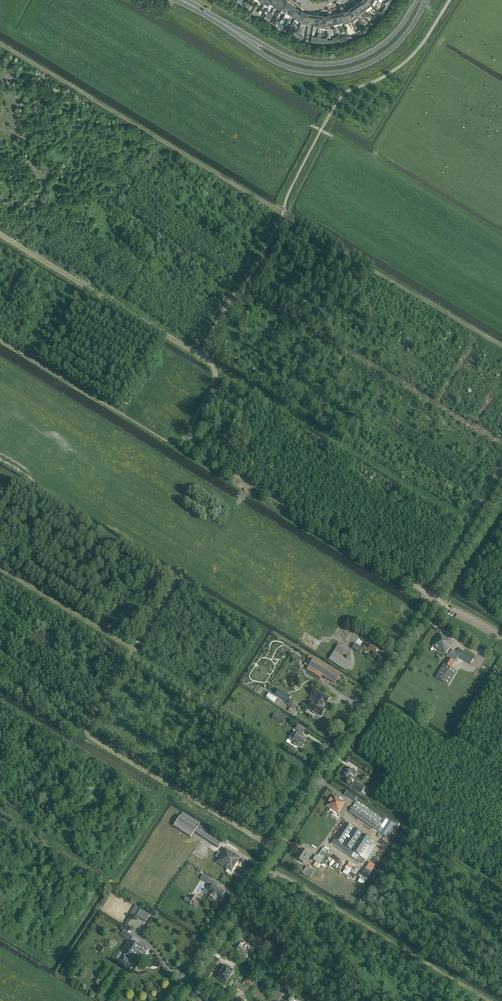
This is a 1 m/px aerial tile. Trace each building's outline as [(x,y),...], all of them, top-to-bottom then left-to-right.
[(285,1),(283,0),(278,0),(275,6),(280,9),(285,1)] [(365,9),(371,4),(366,0),(362,0),(360,1),(365,9)] [(356,4),(361,12),(363,14),(367,11),(365,9),(360,1),(356,4)] [(286,13),(286,12),(291,4),(286,2),(281,10),(286,13)] [(286,12),(291,15),(295,7),(291,4),(286,12)] [(351,8),(357,15),(361,12),(356,4),(351,8)] [(295,7),(291,15),(295,18),(300,10),(295,7)] [(347,11),(352,22),(358,17),(357,15),(351,8),(347,11)] [(300,10),(295,18),(301,22),(305,13),(300,10)] [(342,12),(344,21),(345,24),(352,22),(347,11),(342,12)] [(305,13),(301,22),(300,24),(308,25),(308,23),(310,14),(305,13)] [(451,645),(453,641),(440,634),(432,646),(446,654),(451,646),(451,645)] [(355,643),(352,648),(361,654),(363,651),(366,653),(368,650),(375,655),(378,649),(371,644),(372,643),(367,640),(362,647),(355,643)] [(349,651),(339,644),(329,660),(346,671),(352,662),(345,658),(349,651)] [(458,657),(470,665),(475,658),(459,648),(457,652),(453,649),(450,655),(448,654),(447,657),(448,658),(444,664),(435,677),(449,686),(458,672),(452,668),(455,662),(458,657)] [(309,656),(304,664),(308,667),(307,669),(320,678),(322,675),(335,683),(341,674),(314,658),(313,658),(309,656)] [(326,704),(330,698),(314,688),(311,694),(316,698),(314,702),(313,702),(309,709),(313,711),(312,712),(316,714),(317,713),(321,716),(325,709),(322,707),(325,703),(326,704)] [(275,694),(287,701),(290,696),(278,689),(275,694)] [(275,713),(272,718),(282,725),(285,720),(275,713)] [(297,733),(292,740),(295,742),(294,744),(298,747),(299,745),(302,747),(307,739),(301,735),(301,733),(302,734),(305,729),(298,724),(295,729),(299,732),(298,733),(297,733)] [(348,767),(341,777),(349,781),(352,777),(349,775),(351,772),(353,770),(348,767)] [(370,789),(365,787),(357,782),(356,784),(354,782),(352,785),(354,787),(353,788),(361,793),(366,796),(370,789)] [(344,795),(354,802),(357,797),(353,794),(347,790),(344,795)] [(333,795),(326,806),(338,814),(346,803),(333,795)] [(353,806),(349,812),(372,827),(375,829),(382,819),(373,813),(369,810),(357,801),(353,806)] [(218,848),(223,840),(199,825),(200,824),(183,813),(173,826),(191,838),(194,832),(218,848)] [(395,823),(384,816),(382,819),(375,829),(386,836),(395,823)] [(360,856),(371,840),(345,822),(334,839),(360,856)] [(334,839),(331,844),(358,861),(360,856),(334,839)] [(371,840),(360,856),(366,860),(377,844),(371,840)] [(215,856),(218,858),(216,862),(231,872),(241,858),(225,847),(221,853),(218,852),(215,856)] [(301,848),(295,858),(303,863),(308,853),(301,848)] [(313,859),(316,861),(319,864),(327,852),(322,849),(318,855),(316,854),(313,859)] [(303,866),(300,872),(305,876),(309,870),(303,866)] [(203,874),(200,879),(211,886),(209,890),(212,892),(210,896),(214,899),(217,894),(222,898),(225,892),(217,887),(218,884),(203,874)] [(184,901),(192,905),(197,898),(192,895),(190,899),(186,897),(184,901)] [(140,909),(136,916),(146,922),(150,915),(140,909)] [(123,930),(121,934),(128,939),(131,935),(123,930)] [(145,954),(148,950),(138,944),(140,941),(133,937),(131,940),(134,942),(126,954),(131,957),(129,959),(125,957),(122,961),(132,967),(135,963),(133,962),(134,960),(140,963),(142,959),(143,959),(146,954),(145,954)] [(242,948),(248,952),(249,949),(244,946),(243,946),(237,943),(234,948),(238,950),(237,951),(239,952),(242,948)] [(216,978),(217,978),(225,983),(226,983),(233,971),(233,970),(225,965),(224,965),(217,977),(216,978)]
